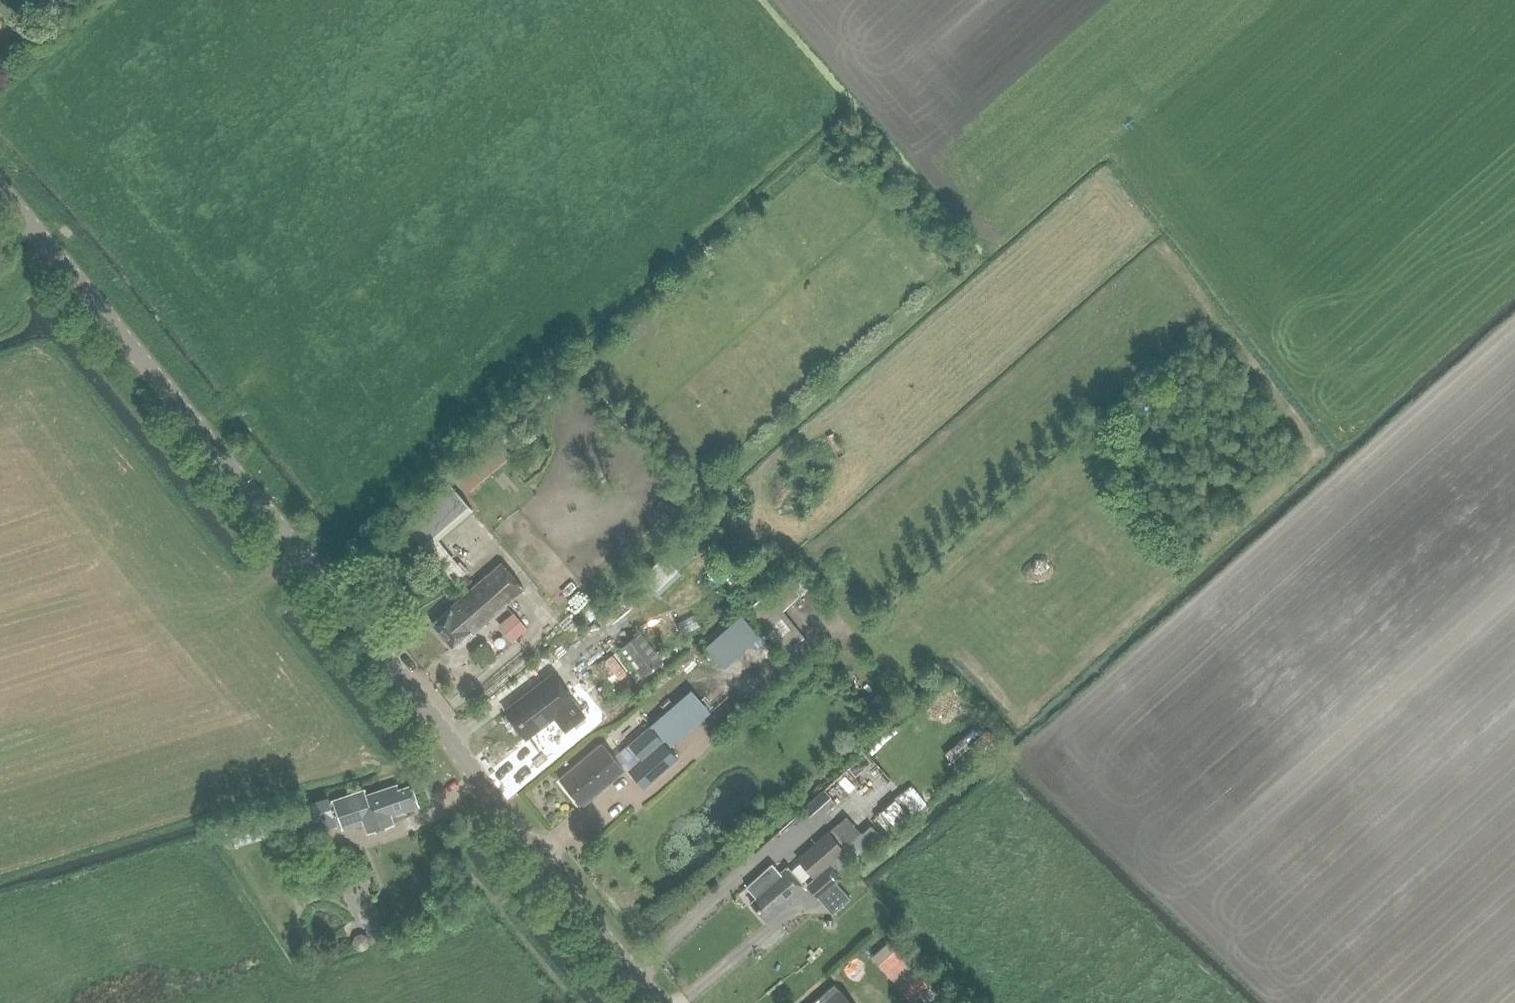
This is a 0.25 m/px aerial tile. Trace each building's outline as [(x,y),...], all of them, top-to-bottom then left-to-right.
[(523,590),(501,564),(431,624),(451,647),(469,632),(471,635),(523,590)] [(808,592),(794,576),(750,616),(784,655),(804,637),(783,614),(808,592)] [(529,631),(515,615),(501,627),(515,643),(529,631)] [(643,636),(622,650),(642,679),(663,664),(643,636)] [(584,717),(553,676),(505,713),(524,738),(553,716),(565,731),(584,717)] [(669,750),(712,713),(692,690),(649,727),(662,741),(669,750)] [(640,759),(662,741),(649,727),(648,725),(626,743),(640,759)] [(973,732),(952,745),(964,764),(1001,740),(994,728),(977,738),(973,732)] [(662,741),(640,759),(627,771),(644,790),(679,761),(671,752),(669,750),(662,741)] [(587,802),(624,771),(601,745),(559,781),(576,800),(581,796),(587,802)] [(342,829),(362,822),(366,834),(393,825),(390,817),(397,814),(397,816),(404,814),(404,812),(413,809),(411,804),(416,802),(411,786),(398,791),(396,786),(380,792),(365,797),(364,792),(333,802),(342,829)] [(911,786),(875,817),(889,834),(926,803),(911,786)] [(824,790),(802,809),(809,816),(830,797),(824,790)] [(290,832),(320,825),(321,830),(335,827),(328,798),(284,809),(290,832)] [(814,877),(860,834),(845,817),(798,861),(814,877)] [(773,918),(798,896),(805,890),(788,870),(781,877),(771,865),(746,887),(757,899),(751,904),(763,917),(768,912),(773,918)] [(805,886),(818,900),(842,879),(829,865),(805,886)] [(833,985),(813,1002),(849,1002),(833,985)]
